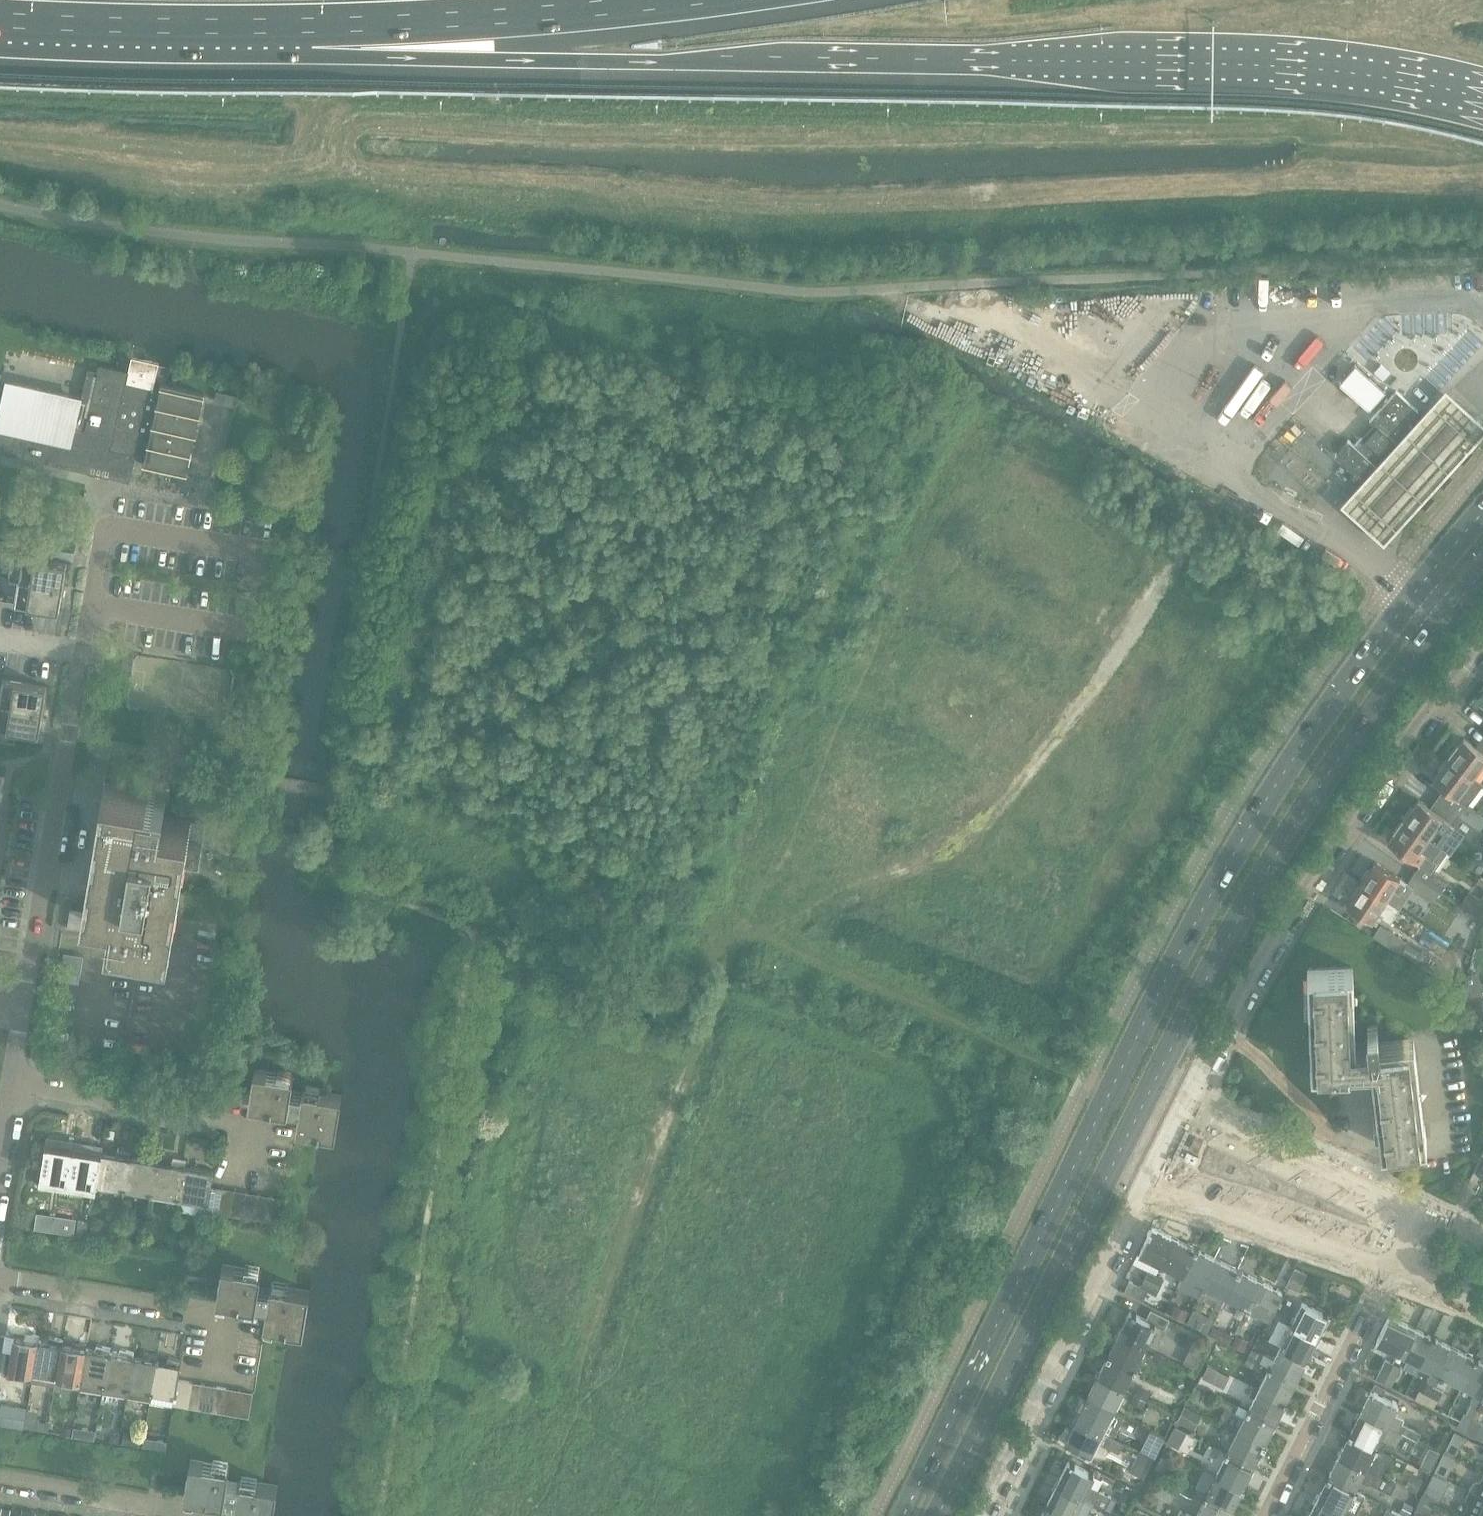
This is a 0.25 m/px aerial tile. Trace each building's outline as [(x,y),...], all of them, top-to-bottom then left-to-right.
[(70,468),(70,465),(73,466),(80,462),(81,463),(82,465),(84,466),(85,466),(114,470),(113,478),(130,482),(136,456),(146,458),(144,465),(187,475),(188,469),(187,469),(203,400),(204,401),(205,395),(163,385),(162,389),(154,387),(160,361),(132,355),(129,371),(99,364),(98,370),(88,368),(81,400),(6,383),(3,397),(0,396),(0,453),(70,468)] [(1355,444),(1350,439),(1335,455),(1363,480),(1423,415),(1397,391),(1370,420),(1374,424),(1355,444)] [(1482,440),(1482,425),(1448,394),(1344,510),(1386,548),(1482,440)] [(67,564),(13,555),(10,578),(63,587),(67,564)] [(10,578),(9,579),(19,581),(16,604),(59,611),(63,587),(10,578)] [(3,680),(0,700),(0,703),(43,710),(47,687),(3,680)] [(0,703),(0,740),(16,742),(18,730),(39,734),(43,710),(0,703)] [(1449,760),(1472,777),(1481,765),(1482,766),(1482,752),(1464,738),(1449,760)] [(1464,789),(1472,777),(1449,760),(1434,780),(1461,800),(1468,792),(1464,789)] [(168,793),(150,790),(106,782),(86,903),(114,907),(110,931),(171,941),(172,938),(183,869),(199,872),(207,824),(191,821),(164,816),(168,793)] [(1418,800),(1404,820),(1428,838),(1437,844),(1446,831),(1450,834),(1455,826),(1450,823),(1451,822),(1418,800)] [(1458,812),(1479,827),(1482,821),(1482,814),(1465,802),(1458,812)] [(1479,827),(1458,812),(1451,822),(1450,823),(1455,826),(1477,841),(1482,832),(1482,830),(1479,827)] [(1419,850),(1428,838),(1404,820),(1389,842),(1418,862),(1424,854),(1419,850)] [(1375,862),(1361,884),(1386,900),(1394,888),(1399,891),(1405,882),(1375,862)] [(1422,864),(1415,874),(1441,892),(1448,882),(1422,864)] [(1441,892),(1415,874),(1408,885),(1434,903),(1441,892)] [(1390,903),(1386,900),(1361,884),(1347,905),(1376,924),(1390,903)] [(102,914),(71,909),(68,929),(99,934),(102,914)] [(1408,943),(1380,926),(1373,937),(1401,954),(1408,943)] [(84,956),(64,953),(61,973),(81,976),(84,956)] [(1312,1067),(1321,1067),(1350,1066),(1350,1062),(1371,1061),(1382,1146),(1426,1140),(1414,1043),(1381,1047),(1381,1046),(1380,1046),(1377,1024),(1367,1025),(1369,1041),(1350,1044),(1348,985),(1353,985),(1352,968),(1308,969),(1312,1067)] [(255,1069),(252,1085),(249,1103),(289,1110),(289,1107),(299,1109),(296,1128),(335,1135),(342,1096),(326,1094),(302,1090),(302,1093),(292,1091),(293,1082),(294,1076),(255,1069)] [(1198,1152),(1203,1142),(1195,1137),(1189,1148),(1198,1152)] [(69,1181),(74,1149),(76,1141),(63,1139),(62,1147),(46,1144),(41,1176),(69,1181)] [(74,1149),(69,1181),(67,1194),(95,1199),(97,1185),(102,1153),(103,1146),(91,1144),(90,1151),(74,1149)] [(118,1156),(102,1153),(97,1185),(124,1190),(129,1158),(131,1150),(119,1148),(118,1156)] [(1199,1157),(1188,1152),(1184,1159),(1195,1165),(1199,1157)] [(145,1160),(129,1158),(124,1190),(152,1194),(157,1162),(158,1155),(146,1153),(145,1160)] [(173,1165),(157,1162),(152,1194),(180,1199),(185,1167),(186,1160),(174,1158),(173,1165)] [(213,1172),(185,1167),(180,1199),(207,1203),(206,1212),(219,1214),(223,1189),(211,1187),(213,1172)] [(219,1214),(231,1216),(235,1191),(223,1189),(219,1214)] [(248,1193),(235,1191),(231,1216),(244,1218),(248,1193)] [(244,1218),(256,1220),(260,1195),(248,1193),(244,1218)] [(272,1197),(260,1195),(256,1220),(268,1222),(272,1197)] [(280,1224),(284,1199),(272,1197),(268,1222),(280,1224)] [(1172,1252),(1178,1240),(1153,1227),(1140,1253),(1161,1264),(1168,1250),(1172,1252)] [(1161,1264),(1182,1275),(1196,1249),(1178,1240),(1172,1252),(1168,1250),(1161,1264)] [(1198,1296),(1204,1285),(1211,1271),(1207,1269),(1213,1258),(1196,1249),(1182,1275),(1177,1286),(1198,1296)] [(1211,1271),(1204,1285),(1226,1296),(1238,1270),(1213,1258),(1207,1269),(1211,1271)] [(222,1264),(220,1280),(217,1299),(256,1305),(257,1304),(267,1306),(264,1325),(302,1331),(309,1292),(271,1286),(270,1288),(259,1286),(262,1271),(222,1264)] [(1226,1296),(1247,1307),(1254,1292),(1250,1291),(1256,1279),(1238,1270),(1226,1296)] [(1254,1292),(1247,1307),(1269,1318),(1278,1300),(1280,1300),(1282,1296),(1281,1295),(1282,1292),(1256,1279),(1250,1291),(1254,1292)] [(1129,1281),(1124,1292),(1143,1301),(1148,1290),(1129,1281)] [(1303,1303),(1292,1324),(1318,1337),(1329,1316),(1303,1303)] [(1145,1346),(1156,1325),(1165,1329),(1170,1320),(1151,1310),(1146,1320),(1130,1312),(1119,1333),(1145,1346)] [(1211,1327),(1214,1316),(1195,1310),(1191,1321),(1211,1327)] [(1410,1341),(1416,1329),(1390,1316),(1377,1341),(1399,1352),(1405,1339),(1410,1341)] [(1292,1324),(1281,1346),(1307,1359),(1318,1337),(1292,1324)] [(1405,1339),(1399,1352),(1420,1363),(1433,1337),(1416,1329),(1410,1341),(1405,1339)] [(1134,1368),(1145,1346),(1119,1333),(1109,1355),(1134,1368)] [(9,1370),(8,1377),(32,1382),(34,1374),(39,1341),(40,1337),(31,1334),(30,1340),(15,1337),(9,1370)] [(1451,1346),(1433,1337),(1420,1363),(1441,1374),(1448,1360),(1444,1358),(1451,1346)] [(34,1374),(32,1382),(56,1385),(57,1378),(63,1345),(64,1340),(55,1338),(54,1343),(39,1341),(34,1374)] [(57,1378),(56,1385),(80,1389),(81,1381),(87,1349),(87,1345),(80,1343),(78,1348),(63,1345),(57,1378)] [(1281,1346),(1271,1367),(1296,1380),(1307,1359),(1281,1346)] [(1476,1359),(1451,1346),(1444,1358),(1448,1360),(1441,1374),(1463,1385),(1476,1359)] [(81,1381),(80,1389),(103,1393),(105,1385),(110,1353),(111,1349),(103,1347),(102,1351),(87,1349),(81,1381)] [(105,1385),(103,1393),(127,1397),(128,1389),(134,1357),(134,1352),(126,1350),(125,1355),(110,1353),(105,1385)] [(128,1389),(127,1397),(151,1401),(152,1393),(158,1361),(158,1356),(151,1354),(149,1359),(134,1357),(128,1389)] [(1109,1355),(1098,1377),(1124,1390),(1134,1368),(1109,1355)] [(158,1361),(152,1393),(175,1397),(176,1397),(179,1380),(182,1365),(182,1360),(174,1358),(172,1363),(158,1361)] [(1387,1358),(1377,1378),(1394,1386),(1403,1366),(1387,1358)] [(1476,1359),(1463,1385),(1482,1395),(1482,1362),(1476,1359)] [(1210,1363),(1202,1379),(1245,1400),(1253,1384),(1210,1363)] [(1271,1367),(1260,1389),(1286,1402),(1296,1380),(1271,1367)] [(1113,1411),(1124,1390),(1098,1377),(1087,1398),(1113,1411)] [(175,1397),(174,1406),(187,1408),(192,1382),(179,1380),(176,1397),(175,1397)] [(192,1382),(187,1408),(200,1410),(204,1384),(192,1382)] [(204,1384),(200,1410),(212,1412),(216,1386),(204,1384)] [(216,1386),(212,1412),(224,1414),(228,1388),(216,1386)] [(228,1388),(224,1414),(236,1416),(240,1390),(228,1388)] [(1275,1424),(1286,1402),(1260,1389),(1249,1410),(1275,1424)] [(49,1430),(51,1416),(49,1416),(52,1393),(35,1390),(32,1408),(0,1404),(0,1423),(49,1430)] [(240,1390),(236,1416),(249,1418),(253,1392),(240,1390)] [(1372,1391),(1361,1413),(1398,1431),(1404,1419),(1392,1414),(1398,1403),(1372,1391)] [(1124,1417),(1113,1411),(1087,1398),(1077,1419),(1102,1432),(1113,1438),(1124,1417)] [(1180,1419),(1196,1427),(1203,1413),(1187,1405),(1180,1419)] [(1264,1445),(1275,1424),(1249,1410),(1238,1432),(1264,1445)] [(1350,1434),(1376,1447),(1392,1455),(1403,1433),(1398,1431),(1361,1413),(1350,1434)] [(1092,1454),(1102,1432),(1077,1419),(1066,1441),(1092,1454)] [(65,1434),(96,1436),(96,1429),(66,1427),(65,1434)] [(1150,1430),(1140,1451),(1155,1458),(1165,1438),(1150,1430)] [(1254,1466),(1264,1445),(1238,1432),(1228,1453),(1254,1466)] [(1365,1468),(1376,1447),(1350,1434),(1340,1455),(1365,1468)] [(1243,1488),(1254,1466),(1228,1453),(1217,1475),(1243,1488)] [(1329,1477),(1355,1490),(1365,1468),(1340,1455),(1329,1477)] [(186,1483),(184,1494),(223,1501),(224,1499),(235,1501),(232,1515),(272,1515),(277,1488),(238,1482),(238,1484),(227,1482),(229,1466),(190,1460),(187,1476),(186,1483)] [(1083,1497),(1092,1501),(1106,1508),(1111,1497),(1089,1485),(1095,1475),(1069,1462),(1058,1484),(1083,1497)] [(1232,1510),(1243,1488),(1217,1475),(1206,1496),(1232,1510)] [(1355,1490),(1329,1477),(1318,1498),(1344,1511),(1354,1515),(1355,1515),(1366,1495),(1355,1490)] [(1083,1497),(1058,1484),(1047,1505),(1068,1515),(1085,1515),(1092,1501),(1083,1497)] [(1465,1515),(1482,1515),(1482,1497),(1476,1493),(1465,1515)] [(1232,1510),(1206,1496),(1196,1515),(1229,1515),(1232,1510)] [(1344,1511),(1318,1498),(1309,1515),(1353,1515),(1344,1511)] [(1042,1515),(1068,1515),(1047,1505),(1042,1515)] [(1385,1515),(1406,1515),(1407,1515),(1389,1507),(1385,1515)]
